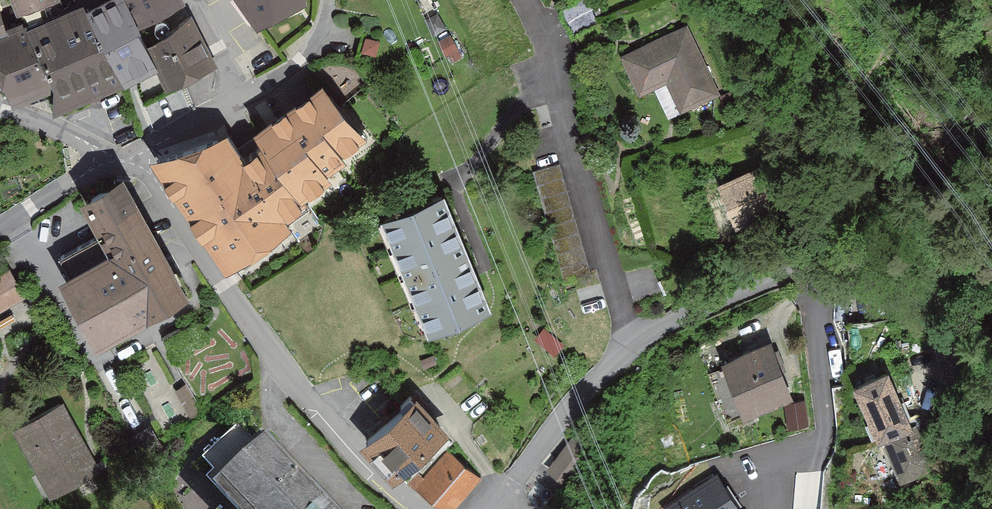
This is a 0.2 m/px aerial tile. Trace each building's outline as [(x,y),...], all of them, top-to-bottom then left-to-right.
[(13,107),(52,90),(62,111),(156,67),(168,94),(222,71),(188,2),(186,0),(12,0),(21,24),(7,28),(0,7),(0,85),(13,107)] [(255,23),(309,4),(309,0),(236,0),(255,23)] [(691,24),(622,56),(641,95),(670,82),(683,111),(723,93),(691,24)] [(225,131),(148,160),(225,271),(293,224),(287,216),(304,207),(300,199),(332,180),(325,173),(345,161),(342,156),(364,138),(324,82),(255,129),(264,145),(243,155),(225,131)] [(562,160),(534,167),(567,288),(595,280),(562,160)] [(765,164),(716,184),(735,229),(784,209),(765,164)] [(105,251),(56,278),(93,346),(187,296),(121,174),(77,198),(105,251)] [(444,194),(380,220),(427,335),(491,309),(444,194)] [(0,275),(0,313),(26,298),(9,270),(0,275)] [(773,338),(721,360),(746,420),(798,399),(773,338)] [(890,370),(855,384),(878,441),(884,439),(901,483),(938,468),(918,419),(911,422),(890,370)] [(416,399),(362,447),(393,481),(447,433),(416,399)] [(64,403),(14,431),(52,499),(102,472),(64,403)] [(237,423),(204,456),(217,470),(250,436),(237,423)] [(265,437),(212,490),(231,508),(336,508),(265,437)] [(448,451),(413,488),(444,508),(455,508),(482,477),(448,451)] [(673,508),(737,508),(718,480),(673,508)]
